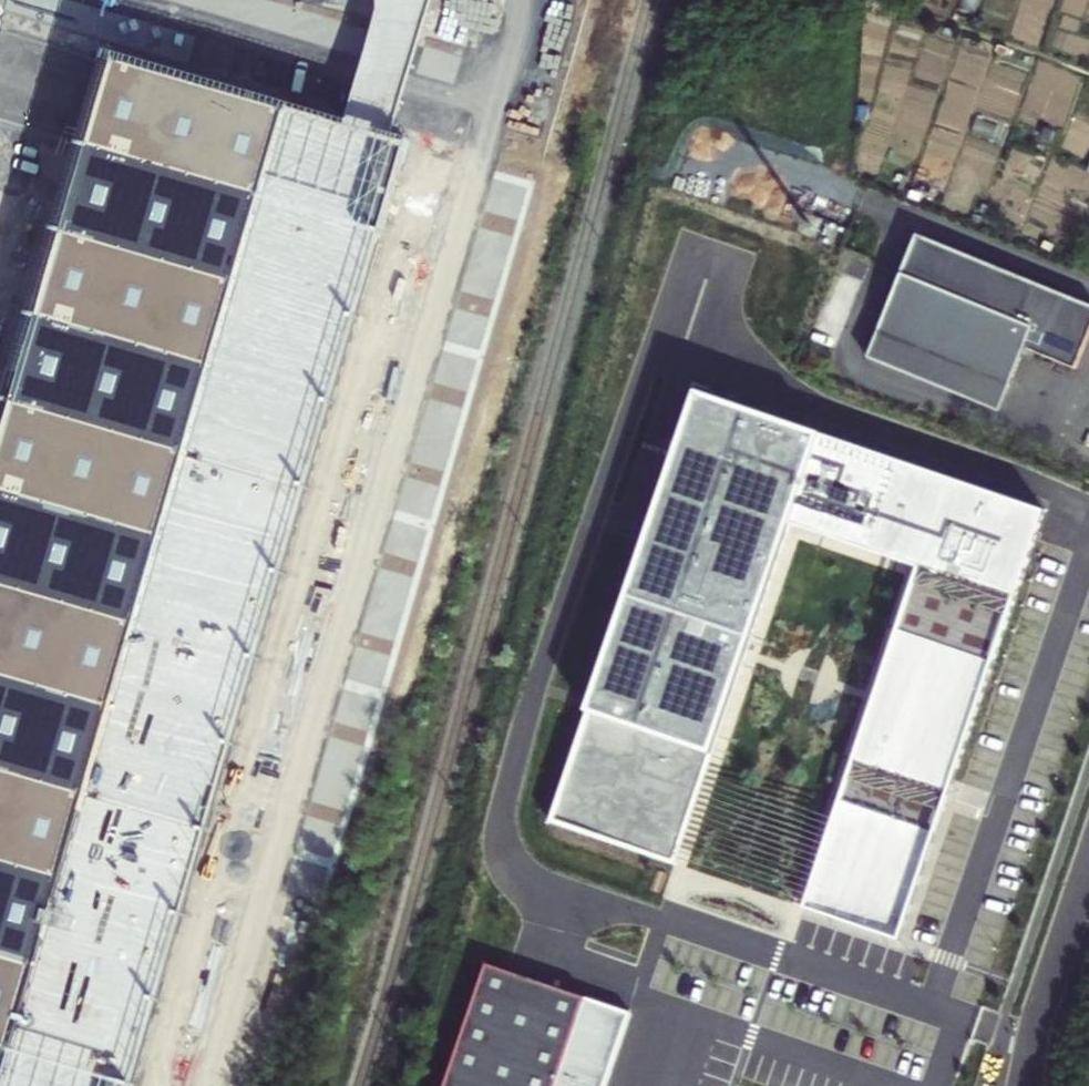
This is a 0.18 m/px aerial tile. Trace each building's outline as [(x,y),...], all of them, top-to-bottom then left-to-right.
[(106,62),(0,424),(0,1085),(138,1085),(412,152),(370,139),(106,62)] [(868,358),(999,411),(1024,349),(1076,369),(1088,336),(1088,306),(917,237),(868,358)] [(807,908),(900,940),(950,792),(1016,597),(1045,513),(823,439),(695,395),(585,718),(550,823),(678,866),(681,856),(709,774),(713,761),(794,522),(923,566),(857,761),(837,818),(810,900),(807,908)] [(837,818),(709,774),(681,856),(810,900),(837,818)] [(591,995),(493,961),(450,1085),(560,1085),(591,995)] [(591,995),(560,1085),(606,1085),(633,1009),(591,995)]
